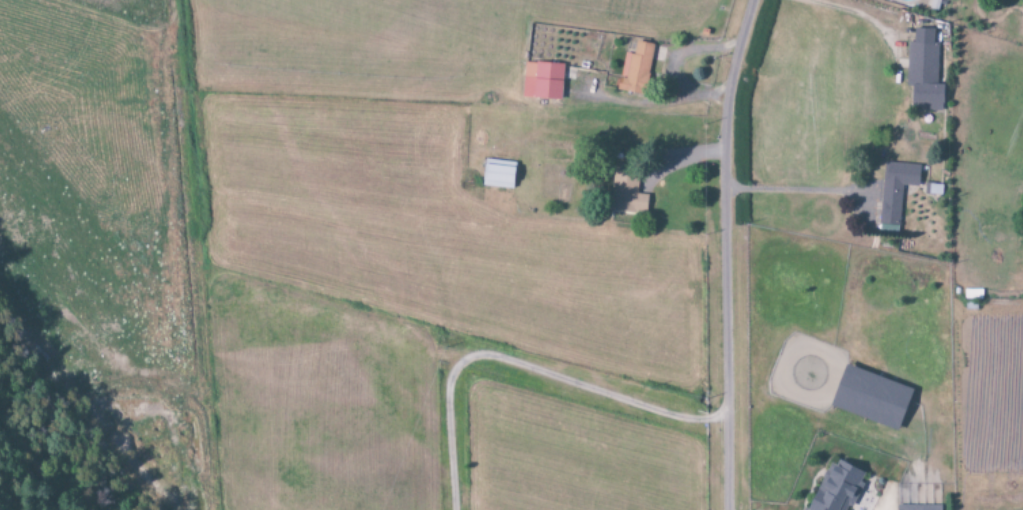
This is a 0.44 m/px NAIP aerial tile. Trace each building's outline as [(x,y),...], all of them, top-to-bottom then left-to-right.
[(943,111),(943,83),(937,83),(938,43),(934,43),(934,30),(914,30),(914,43),(908,43),(907,87),(911,87),(911,110),(943,111)] [(653,45),(636,41),(633,55),(625,53),(617,90),(642,96),(653,45)] [(563,64),(524,62),(523,98),(562,100),(563,64)] [(511,188),(512,165),(483,163),(482,187),(511,188)] [(920,166),(885,163),(879,235),(899,236),(903,186),(918,187),(920,166)] [(647,195),(637,195),(638,166),(612,164),(610,212),(646,214),(647,195)] [(911,389),(843,365),(829,407),(896,431),(911,389)] [(848,507),(851,508),(866,474),(831,458),(808,509),(846,509),(848,507)]
